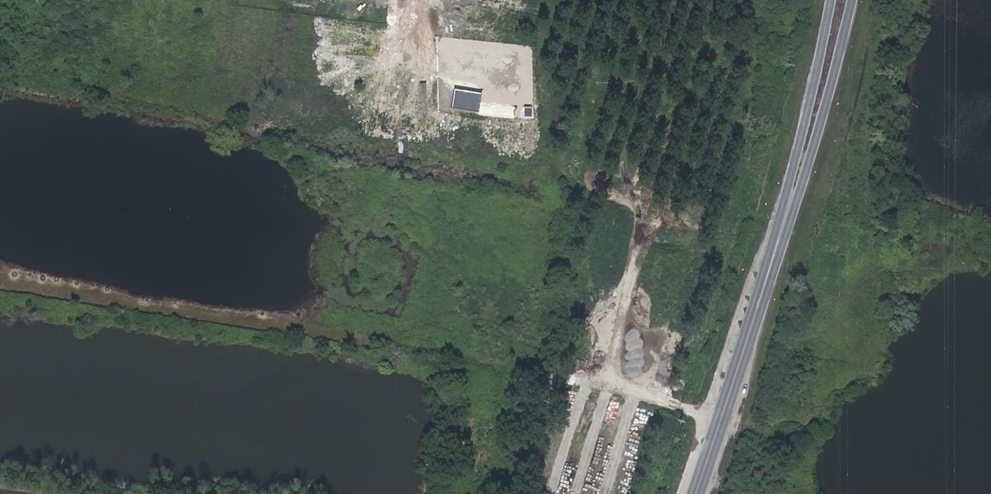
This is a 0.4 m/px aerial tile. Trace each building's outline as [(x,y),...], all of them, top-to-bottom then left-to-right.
[(542,355),(534,354),(532,364),(540,366),(542,355)]
